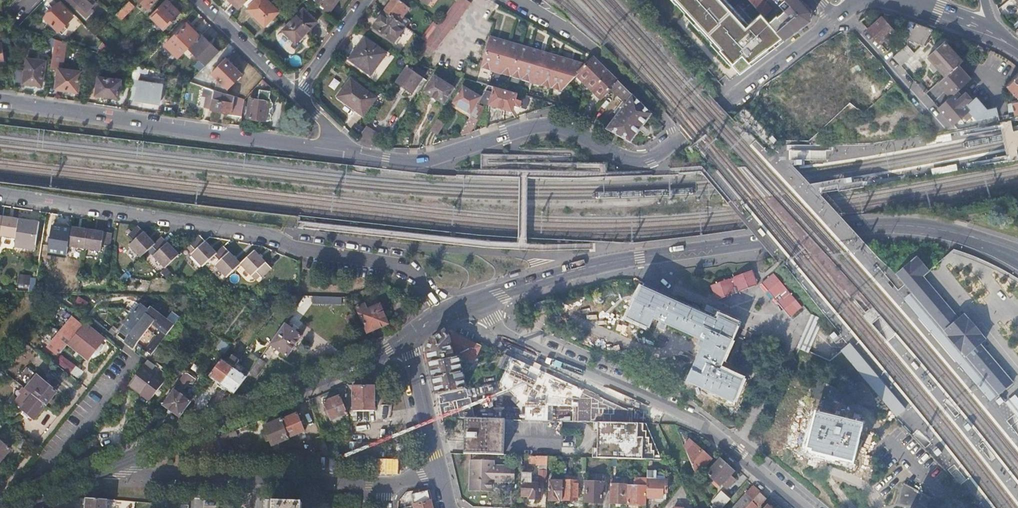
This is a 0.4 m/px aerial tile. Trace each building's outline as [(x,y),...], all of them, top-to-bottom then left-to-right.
[(95,0),(68,0),(85,16),(92,9),(90,7),(96,1),(95,0)] [(129,0),(115,14),(120,19),(133,5),(129,0)] [(149,15),(163,28),(179,13),(166,0),(164,0),(149,15)] [(272,0),(255,0),(247,8),(264,24),(280,8),(272,0)] [(328,10),(335,0),(315,0),(328,10)] [(384,11),(399,22),(409,8),(398,0),(393,0),(384,11)] [(440,21),(435,27),(425,41),(424,42),(435,50),(471,1),(469,0),(456,0),(440,21)] [(727,0),(673,0),(740,76),(783,39),(759,12),(749,22),(727,0)] [(803,0),(776,0),(787,12),(776,20),(774,17),(778,14),(765,0),(749,0),(759,12),(783,39),(810,19),(810,8),(803,0)] [(71,16),(57,2),(43,17),(57,31),(58,30),(62,33),(67,28),(63,24),(71,16)] [(317,21),(304,8),(283,29),(296,42),(317,21)] [(384,11),(372,27),(393,42),(394,41),(396,43),(401,37),(398,35),(405,26),(399,22),(384,11)] [(914,28),(916,22),(895,14),(893,20),(914,28)] [(873,21),(866,27),(878,41),(893,27),(890,23),(888,25),(879,15),(876,18),(874,16),(871,19),(873,21)] [(435,27),(440,21),(435,18),(431,23),(435,27)] [(164,43),(178,57),(188,47),(199,36),(185,22),(164,43)] [(924,41),(930,27),(916,22),(914,28),(910,39),(915,40),(916,38),(924,41)] [(188,47),(206,64),(219,51),(201,34),(199,36),(188,47)] [(47,44),(54,45),(55,38),(47,35),(47,44)] [(611,87),(618,80),(593,56),(592,56),(585,64),(490,37),(480,68),(559,91),(576,73),(601,97),(611,87)] [(55,38),(54,45),(66,47),(66,42),(55,38)] [(384,52),(364,38),(348,59),(368,74),(375,65),(384,52)] [(694,40),(688,44),(695,52),(700,48),(694,40)] [(956,62),(961,58),(944,40),(927,55),(944,74),(950,68),(956,62)] [(898,64),(909,55),(902,48),(891,56),(898,64)] [(13,68),(15,81),(41,85),(45,60),(27,57),(25,69),(13,68)] [(196,78),(194,83),(216,90),(237,69),(225,57),(211,72),(209,81),(196,78)] [(433,69),(409,62),(406,66),(423,78),(429,75),(433,69)] [(950,68),(963,84),(970,77),(956,62),(950,68)] [(423,78),(406,66),(395,83),(412,94),(423,78)] [(81,70),(59,67),(56,87),(78,90),(81,70)] [(937,107),(951,123),(961,114),(966,119),(972,114),(975,117),(997,113),(996,106),(987,108),(975,96),(970,101),(969,100),(969,98),(970,95),(969,93),(967,92),(966,91),(964,91),(960,94),(957,90),(963,84),(950,68),(944,74),(936,82),(949,96),(937,107)] [(216,90),(217,90),(226,93),(227,88),(242,73),(237,69),(216,90)] [(1017,109),(1017,70),(1014,75),(1008,82),(1005,85),(1017,96),(1017,98),(1010,100),(1013,110),(1017,109)] [(1004,77),(1008,82),(1014,75),(1010,71),(1004,77)] [(121,78),(98,75),(96,93),(118,96),(121,78)] [(455,89),(462,77),(458,76),(451,86),(434,76),(423,92),(444,104),(453,89),(455,89)] [(162,83),(138,79),(136,98),(159,102),(162,83)] [(351,79),(338,97),(363,116),(375,98),(351,79)] [(651,114),(618,80),(611,87),(626,102),(604,129),(629,142),(651,114)] [(515,98),(517,93),(487,85),(486,87),(486,89),(479,102),(484,103),(511,111),(513,105),(518,106),(520,100),(515,98)] [(471,113),(476,103),(480,96),(463,86),(453,102),(471,113)] [(258,99),(249,97),(246,116),(267,120),(268,120),(269,119),(270,118),(271,117),(271,115),(271,113),(270,112),(270,108),(273,106),(273,105),(273,103),(273,102),(272,101),(269,100),(271,91),(260,89),(258,99)] [(230,113),(241,115),(244,99),(226,93),(217,90),(215,98),(212,98),(212,97),(205,96),(204,107),(230,112),(230,113)] [(461,135),(470,132),(482,111),(481,110),(483,107),(476,103),(471,113),(459,133),(461,135)] [(435,120),(429,131),(435,135),(442,125),(435,120)] [(357,123),(352,131),(359,135),(364,128),(357,123)] [(1,215),(0,219),(0,237),(14,239),(13,244),(17,248),(27,249),(32,246),(35,246),(36,235),(38,220),(1,215)] [(61,224),(59,238),(66,239),(65,247),(99,252),(100,244),(108,244),(110,232),(102,230),(68,225),(61,224)] [(136,256),(152,243),(142,230),(137,225),(127,233),(132,238),(126,244),(136,256)] [(198,265),(213,252),(214,251),(203,239),(199,234),(190,242),(194,247),(187,253),(198,265)] [(177,253),(166,241),(161,235),(152,243),(156,249),(150,255),(161,266),(177,253)] [(223,276),(237,263),(238,261),(228,250),(222,244),(214,251),(213,252),(218,259),(212,264),(223,276)] [(259,275),(269,265),(265,261),(253,248),(238,261),(237,263),(247,275),(254,269),(259,275)] [(950,263),(968,270),(1011,270),(956,250),(954,250),(950,263)] [(906,284),(913,292),(927,309),(945,330),(944,331),(946,334),(950,339),(954,344),(958,348),(965,356),(966,356),(980,372),(999,394),(1013,382),(1009,378),(994,360),(980,344),(986,339),(975,326),(965,314),(959,318),(922,275),(929,270),(917,256),(897,274),(906,284)] [(715,300),(757,283),(752,269),(709,285),(715,300)] [(791,315),(803,304),(773,272),(761,282),(791,315)] [(641,283),(627,318),(648,327),(652,317),(703,340),(686,380),(734,401),(742,382),(717,371),(737,327),(710,314),(641,283)] [(112,304),(114,291),(107,291),(100,301),(112,304)] [(927,309),(913,292),(909,295),(906,298),(904,299),(923,321),(924,323),(947,350),(959,363),(990,401),(999,394),(980,372),(966,356),(965,356),(958,348),(954,344),(950,339),(946,334),(944,331),(945,330),(927,309)] [(537,312),(539,311),(539,312),(549,309),(546,299),(536,302),(538,307),(535,307),(537,312)] [(364,302),(355,306),(367,331),(387,322),(379,303),(366,308),(364,302)] [(124,340),(150,307),(149,305),(147,309),(139,303),(118,329),(126,335),(123,339),(124,340)] [(151,354),(173,324),(150,307),(124,340),(133,347),(137,342),(151,354)] [(812,314),(798,347),(803,349),(809,351),(823,319),(820,318),(812,314)] [(68,342),(82,324),(71,315),(57,333),(68,342)] [(104,337),(84,321),(82,324),(68,342),(88,358),(91,354),(100,342),(104,337)] [(275,334),(293,347),(300,336),(283,323),(275,334)] [(428,350),(438,394),(447,392),(465,388),(466,388),(458,352),(474,359),(480,346),(454,333),(450,337),(446,331),(431,341),(428,350)] [(830,335),(834,339),(836,338),(839,336),(835,331),(830,335)] [(285,357),(293,347),(275,334),(268,344),(285,357)] [(8,337),(1,347),(5,351),(11,343),(12,344),(14,341),(8,337)] [(100,342),(91,354),(94,356),(103,344),(100,342)] [(897,416),(905,409),(850,344),(849,345),(846,348),(842,351),(857,368),(897,416)] [(207,376),(220,385),(233,367),(239,358),(232,353),(226,362),(223,360),(230,351),(227,348),(207,376)] [(226,362),(232,353),(230,351),(223,360),(226,362)] [(598,410),(605,397),(507,351),(500,365),(598,410)] [(59,354),(55,362),(79,378),(84,370),(59,354)] [(220,385),(233,394),(249,371),(258,358),(253,354),(240,373),(233,367),(220,385)] [(258,358),(249,371),(256,375),(266,361),(259,357),(258,358)] [(143,365),(128,384),(149,399),(163,380),(143,365)] [(174,385),(182,374),(180,372),(172,383),(174,385)] [(185,372),(177,384),(187,391),(196,379),(185,372)] [(29,391),(34,385),(18,373),(13,378),(14,379),(29,391)] [(33,395),(45,404),(57,390),(44,380),(42,383),(38,380),(37,381),(34,385),(38,388),(33,395)] [(190,392),(194,395),(199,388),(195,385),(190,392)] [(348,411),(348,423),(357,423),(357,411),(375,411),(374,385),(353,385),(353,411),(348,411)] [(465,388),(447,392),(451,407),(468,403),(465,388)] [(161,405),(178,418),(189,402),(172,389),(161,405)] [(1006,402),(1013,411),(1015,414),(1017,418),(1017,397),(1016,394),(1006,402)] [(34,418),(45,404),(33,395),(28,400),(24,397),(18,405),(34,418)] [(340,395),(324,402),(331,420),(348,413),(340,395)] [(996,401),(1000,405),(1002,403),(1005,401),(1001,397),(999,399),(996,401)] [(484,417),(506,418),(572,420),(573,414),(558,413),(558,406),(484,403),(484,417)] [(601,421),(614,422),(616,409),(601,408),(599,421),(601,421)] [(152,411),(144,422),(149,426),(157,415),(152,411)] [(829,416),(820,413),(815,412),(806,449),(812,451),(811,454),(852,464),(862,425),(829,416)] [(281,419),(289,438),(304,432),(296,413),(281,419)] [(466,417),(465,453),(505,454),(506,418),(484,417),(466,417)] [(272,445),(289,438),(281,419),(264,426),(268,434),(270,439),(272,445)] [(601,421),(600,457),(611,458),(664,459),(648,423),(614,422),(601,421)] [(964,427),(968,431),(970,429),(973,427),(969,423),(966,425),(964,427)] [(236,430),(216,438),(222,452),(233,452),(228,438),(238,434),(236,430)] [(324,455),(331,455),(323,437),(318,439),(324,455)] [(685,447),(687,452),(695,443),(692,440),(685,447)] [(9,449),(0,442),(0,460),(9,449)] [(348,456),(370,457),(381,457),(382,443),(348,442),(348,456)] [(695,443),(687,452),(697,474),(711,458),(695,443)] [(934,452),(937,456),(940,454),(942,453),(940,451),(938,448),(936,450),(934,452)] [(540,469),(547,469),(548,462),(548,455),(530,455),(530,461),(537,461),(537,463),(540,463),(540,469)] [(578,470),(586,471),(587,457),(579,456),(578,470)] [(500,476),(500,481),(514,481),(515,465),(494,464),(494,460),(471,459),(470,490),(493,491),(494,480),(494,476),(500,476)] [(720,459),(707,474),(720,485),(721,484),(726,488),(734,480),(729,475),(733,471),(720,459)] [(539,479),(547,479),(547,469),(540,469),(539,479)] [(522,470),(521,494),(530,495),(530,497),(540,498),(541,487),(538,487),(538,483),(537,483),(538,479),(531,479),(532,474),(533,474),(533,472),(532,472),(532,471),(522,470)] [(657,470),(648,470),(647,479),(647,497),(662,497),(662,491),(667,491),(667,479),(665,479),(666,471),(657,471),(657,470)] [(587,481),(586,501),(602,502),(603,475),(597,475),(596,481),(587,481)] [(627,503),(646,503),(647,497),(647,479),(633,478),(633,485),(628,485),(627,503)] [(559,499),(563,499),(563,480),(550,479),(549,499),(559,500),(559,499)] [(563,480),(563,499),(577,499),(578,480),(563,479),(563,480)] [(610,483),(610,502),(627,503),(628,485),(628,484),(622,484),(622,480),(616,480),(616,483),(610,483)] [(760,491),(752,484),(731,507),(744,507),(759,492),(760,491)] [(429,489),(412,493),(416,507),(434,507),(429,489)] [(709,504),(711,507),(720,507),(730,498),(722,490),(709,504)] [(759,492),(744,507),(756,507),(765,498),(759,492)] [(86,497),(85,507),(107,507),(107,504),(110,504),(111,499),(86,497)]
